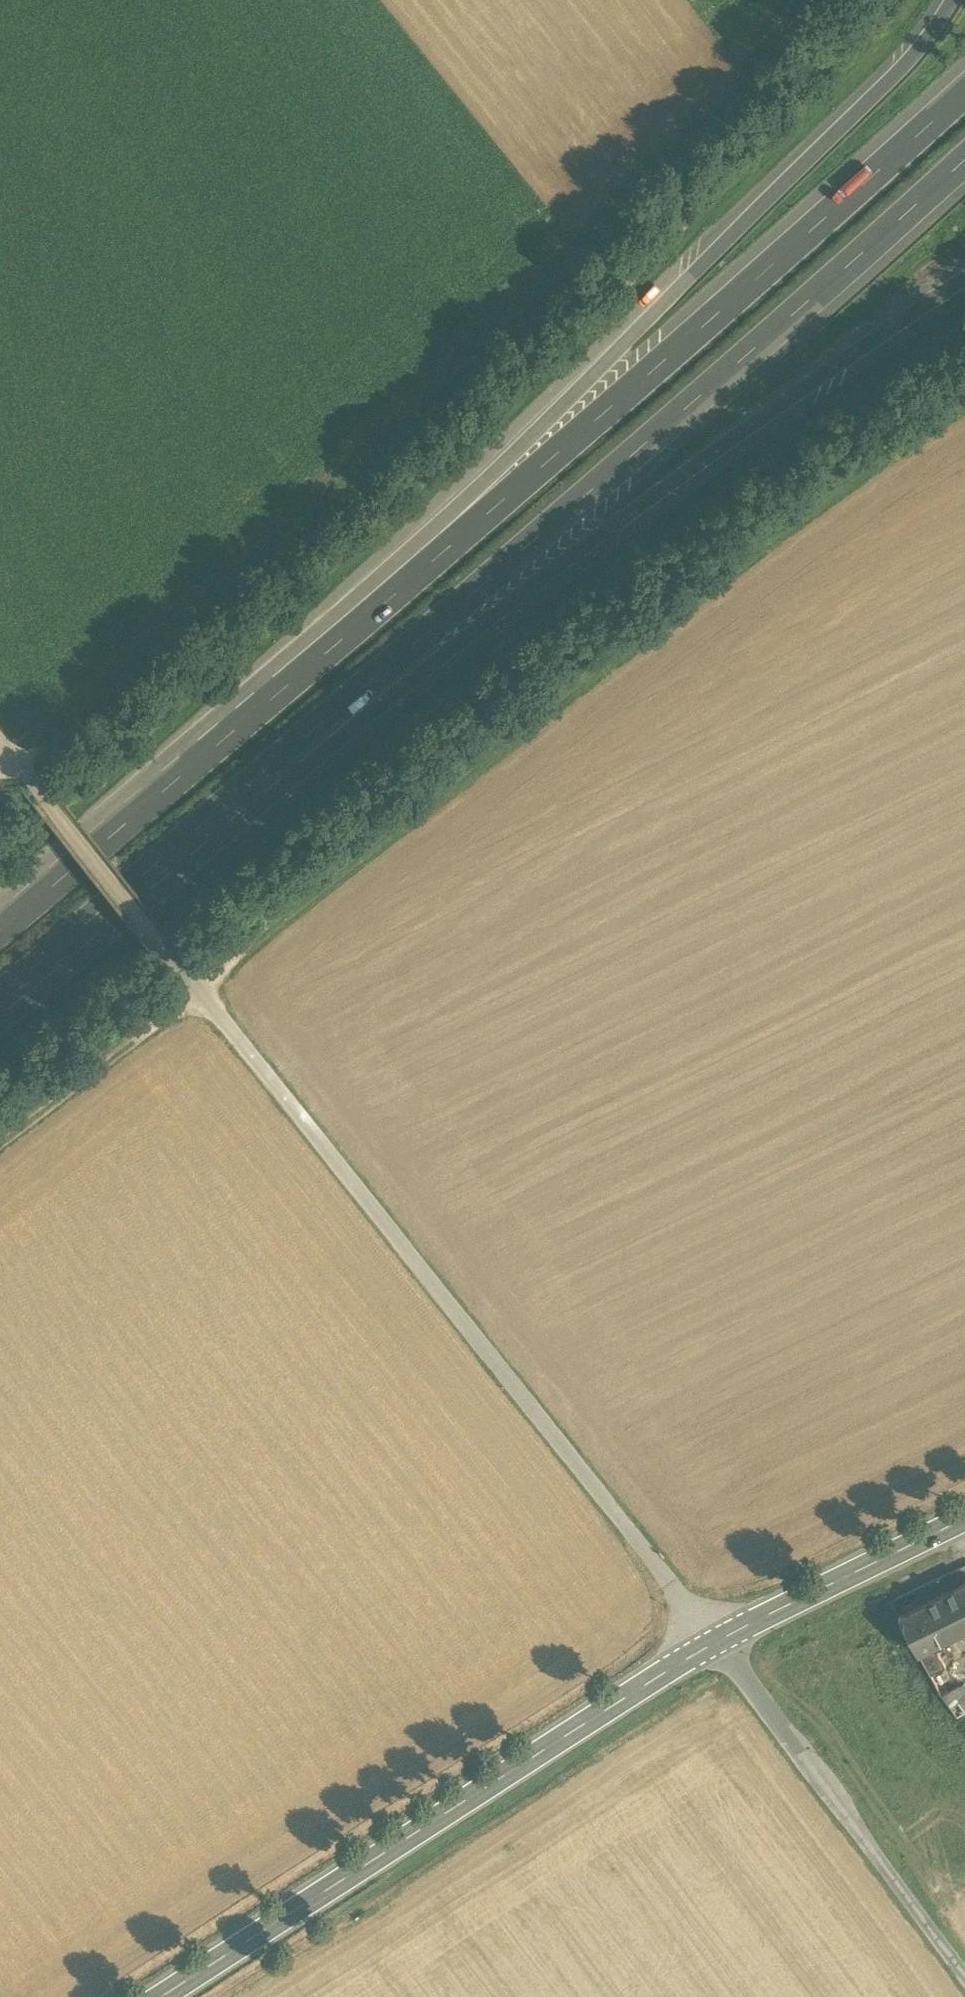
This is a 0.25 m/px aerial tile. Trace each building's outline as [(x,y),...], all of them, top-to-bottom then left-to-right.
[(903,1619),(926,1662),(964,1642),(964,1587),(950,1595),(903,1619)] [(940,1691),(950,1715),(964,1709),(964,1681),(940,1691)]
